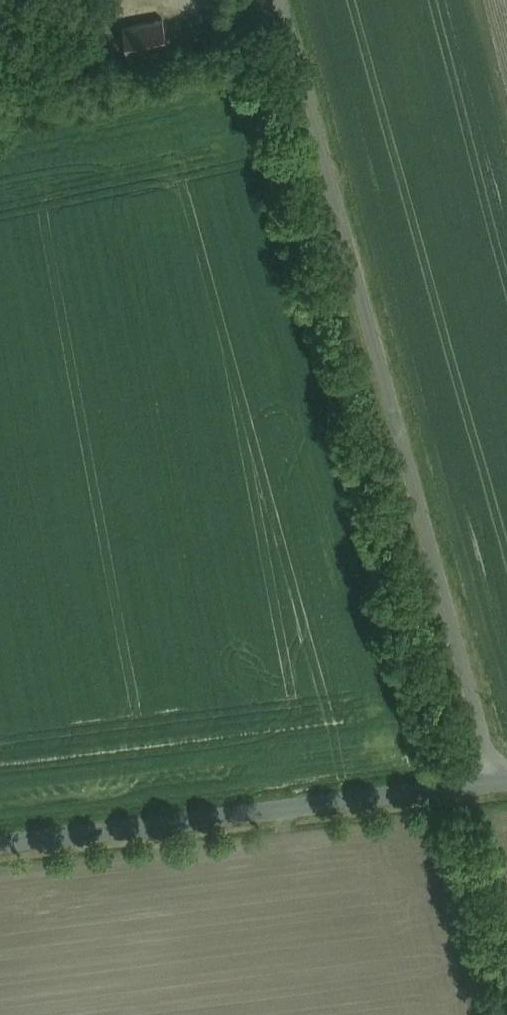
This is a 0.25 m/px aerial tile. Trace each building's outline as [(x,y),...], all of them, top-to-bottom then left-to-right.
[(170,40),(162,11),(115,24),(123,53),(170,40)]
